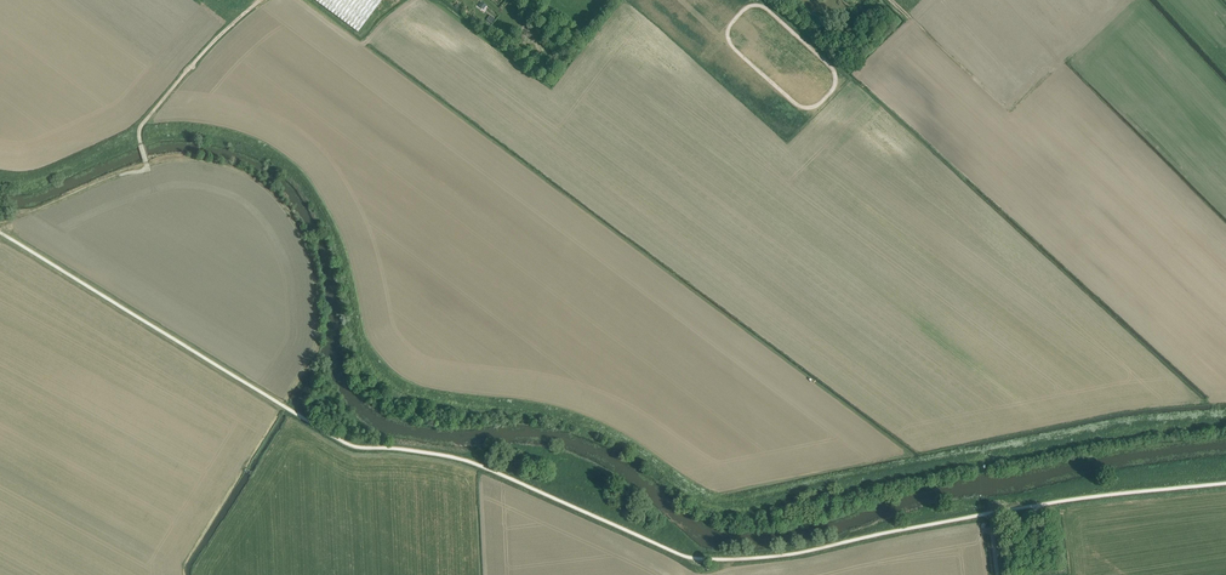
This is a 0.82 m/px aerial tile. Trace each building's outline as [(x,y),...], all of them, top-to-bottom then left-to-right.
[(358,32),(382,0),(315,0),(358,32)]
